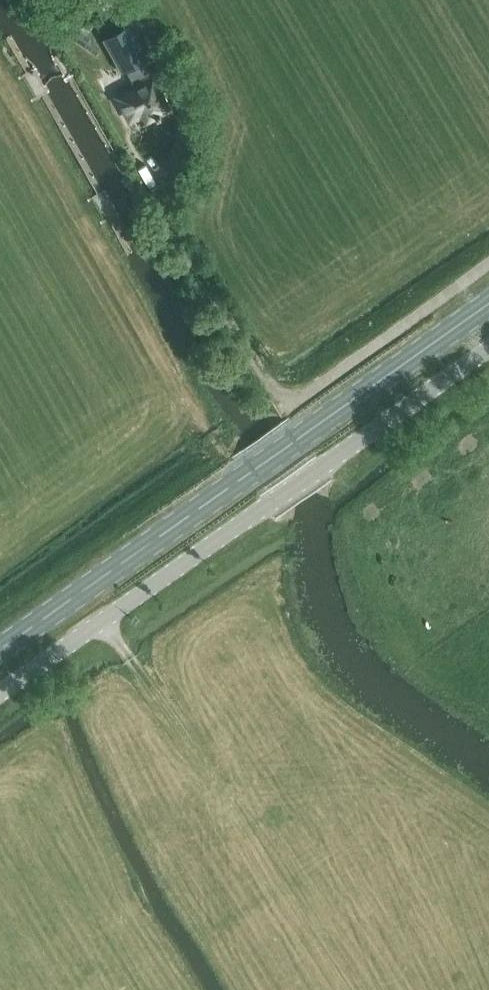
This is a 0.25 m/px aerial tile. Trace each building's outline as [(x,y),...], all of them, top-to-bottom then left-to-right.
[(147,8),(141,0),(133,0),(128,3),(136,15),(147,8)] [(145,122),(167,110),(150,79),(154,77),(148,65),(128,76),(132,84),(113,94),(128,121),(140,114),(145,122)]
